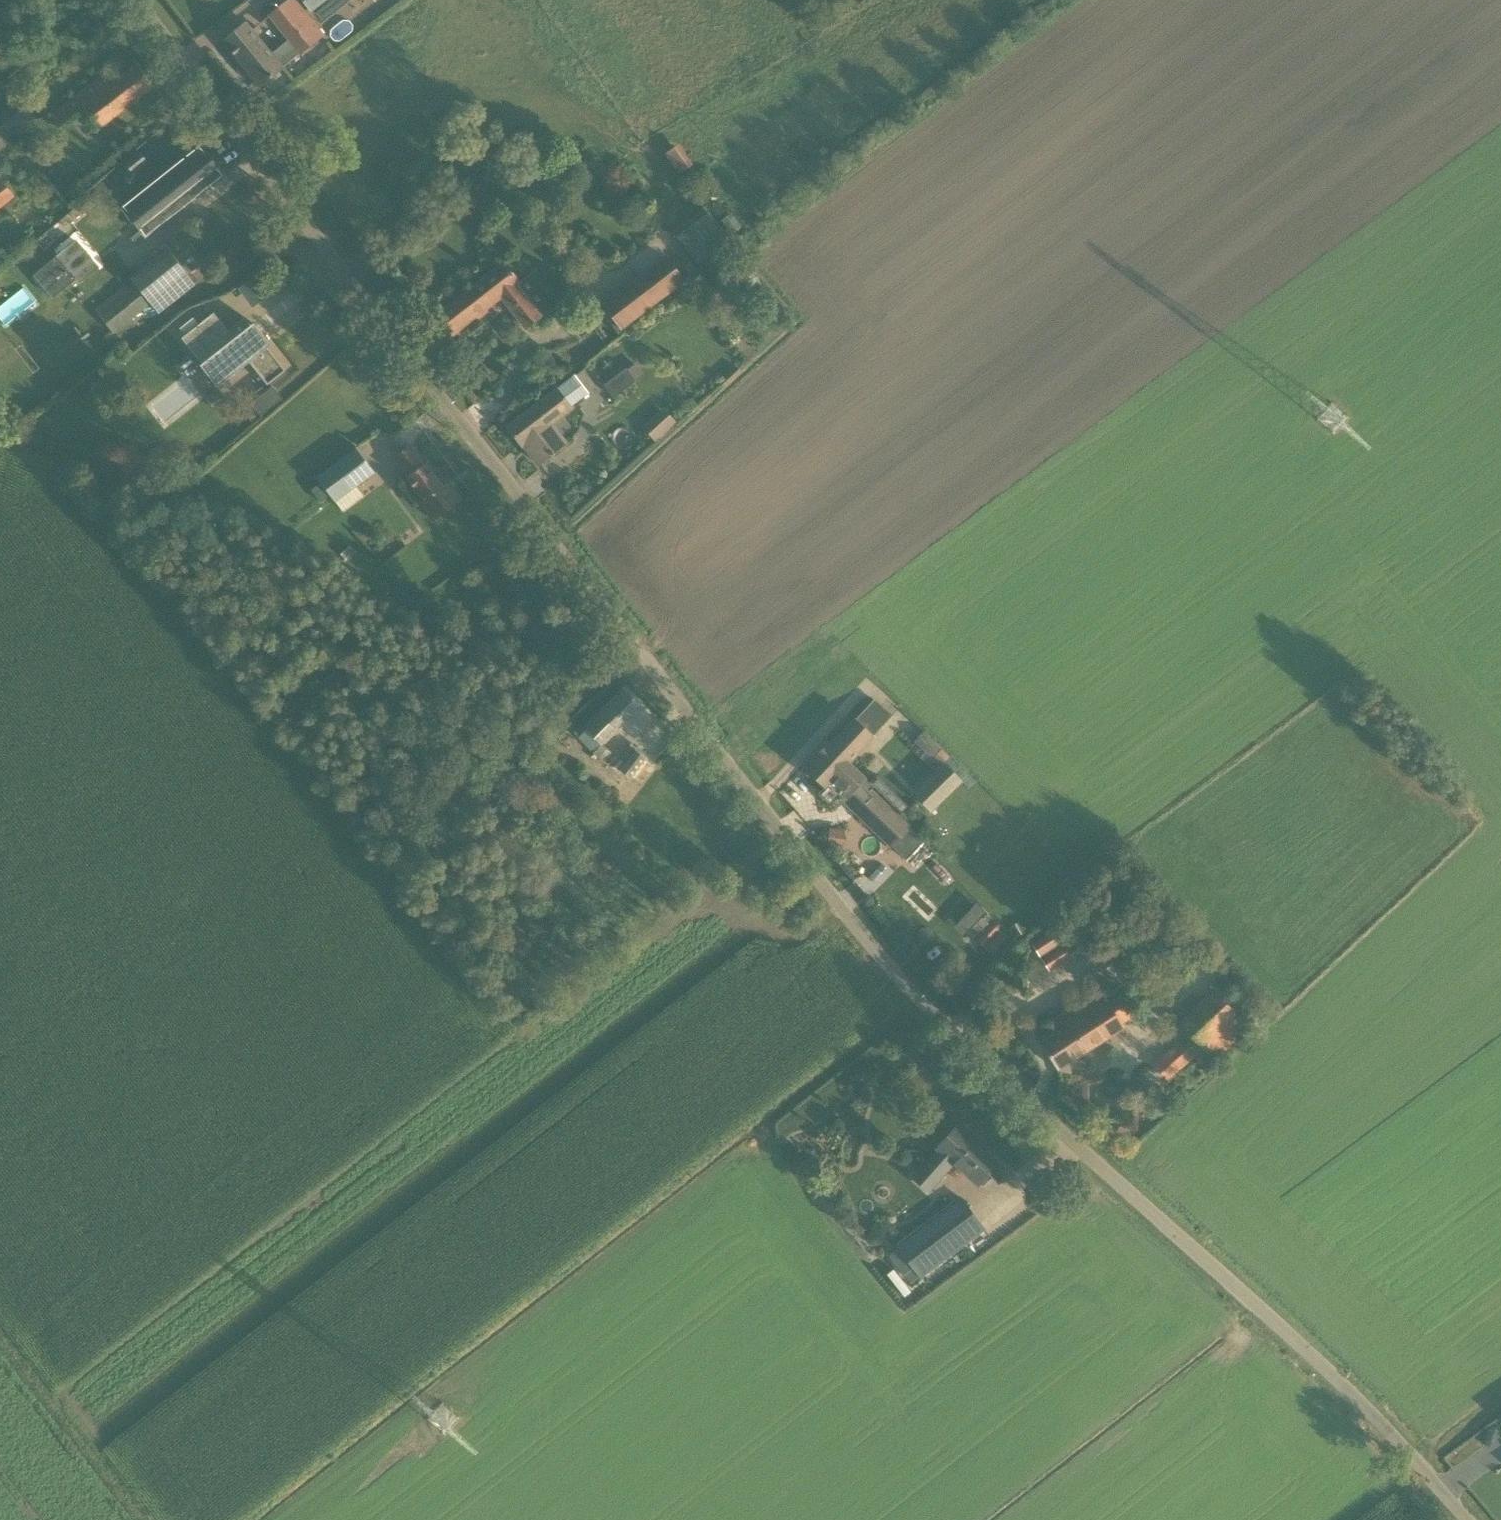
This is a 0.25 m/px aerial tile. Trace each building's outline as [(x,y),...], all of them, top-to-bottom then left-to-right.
[(323,36),(297,0),(288,0),(267,16),(286,41),(272,53),(283,66),(323,36)] [(320,22),(353,1),(353,0),(306,0),(320,22)] [(272,53),(246,21),(222,41),(260,88),(284,67),(283,66),(272,53)] [(111,87),(104,79),(53,118),(62,129),(85,111),(99,128),(153,87),(137,67),(111,87)] [(680,175),(696,164),(682,143),(666,153),(680,175)] [(199,146),(130,201),(153,230),(222,175),(199,146)] [(139,151),(125,162),(133,173),(147,161),(139,151)] [(13,195),(0,178),(0,205),(13,195)] [(675,234),(697,264),(729,240),(707,211),(675,234)] [(99,266),(76,239),(34,275),(53,297),(75,278),(79,283),(99,266)] [(194,283),(167,248),(130,278),(132,281),(95,310),(112,332),(149,302),(157,313),(194,283)] [(685,280),(666,255),(602,304),(621,329),(685,280)] [(519,282),(504,263),(420,328),(435,347),(501,296),(526,328),(552,307),(527,276),(519,282)] [(0,303),(0,319),(2,323),(38,307),(30,289),(0,303)] [(202,364),(200,365),(217,387),(238,370),(236,368),(250,357),(269,381),(266,384),(267,385),(285,370),(244,318),(228,331),(213,313),(181,338),(202,364)] [(613,398),(634,381),(624,368),(603,385),(613,398)] [(588,393),(574,375),(557,388),(557,387),(507,426),(523,447),(524,445),(539,464),(566,443),(552,425),(573,408),(572,406),(588,393)] [(657,442),(679,421),(665,405),(643,426),(657,442)] [(418,503),(431,521),(459,501),(446,484),(443,486),(426,463),(424,464),(410,445),(394,457),(408,476),(406,477),(423,499),(418,503)] [(328,495),(333,503),(372,474),(354,450),(315,478),(319,483),(311,489),(320,502),(328,495)] [(642,706),(626,690),(580,736),(595,752),(595,753),(616,769),(624,760),(603,744),(623,725),(635,737),(654,719),(642,706)] [(849,760),(890,717),(873,701),(854,721),(854,720),(833,743),(828,739),(824,743),(837,755),(840,752),(849,760)] [(913,739),(939,766),(912,793),(931,812),(962,781),(968,787),(974,780),(948,755),(923,729),(913,739)] [(862,780),(866,776),(849,760),(840,752),(837,755),(824,743),(804,765),(826,785),(830,780),(847,796),(845,799),(908,858),(925,840),(862,780)] [(631,779),(646,756),(635,748),(619,771),(631,779)] [(905,805),(875,776),(868,783),(898,812),(905,805)] [(994,918),(976,936),(987,947),(1002,930),(1004,928),(994,918)] [(1059,924),(1033,941),(1053,969),(1078,952),(1059,924)] [(1002,930),(987,947),(998,958),(1014,942),(1002,930)] [(1136,1014),(1121,991),(1106,1000),(1099,989),(1054,1019),(1061,1029),(1041,1042),(1058,1069),(1124,1028),(1121,1023),(1136,1014)] [(1248,1028),(1212,989),(1176,1023),(1190,1038),(1182,1046),(1178,1041),(1153,1063),(1168,1079),(1201,1048),(1213,1061),(1248,1028)] [(977,1143),(980,1140),(960,1122),(936,1148),(938,1150),(925,1165),(939,1177),(952,1162),(977,1185),(978,1185),(983,1186),(991,1178),(988,1172),(998,1162),(977,1143)] [(920,1277),(984,1229),(960,1197),(896,1245),(899,1249),(914,1270),(920,1277)] [(904,1277),(914,1270),(899,1249),(889,1257),(904,1277)]
